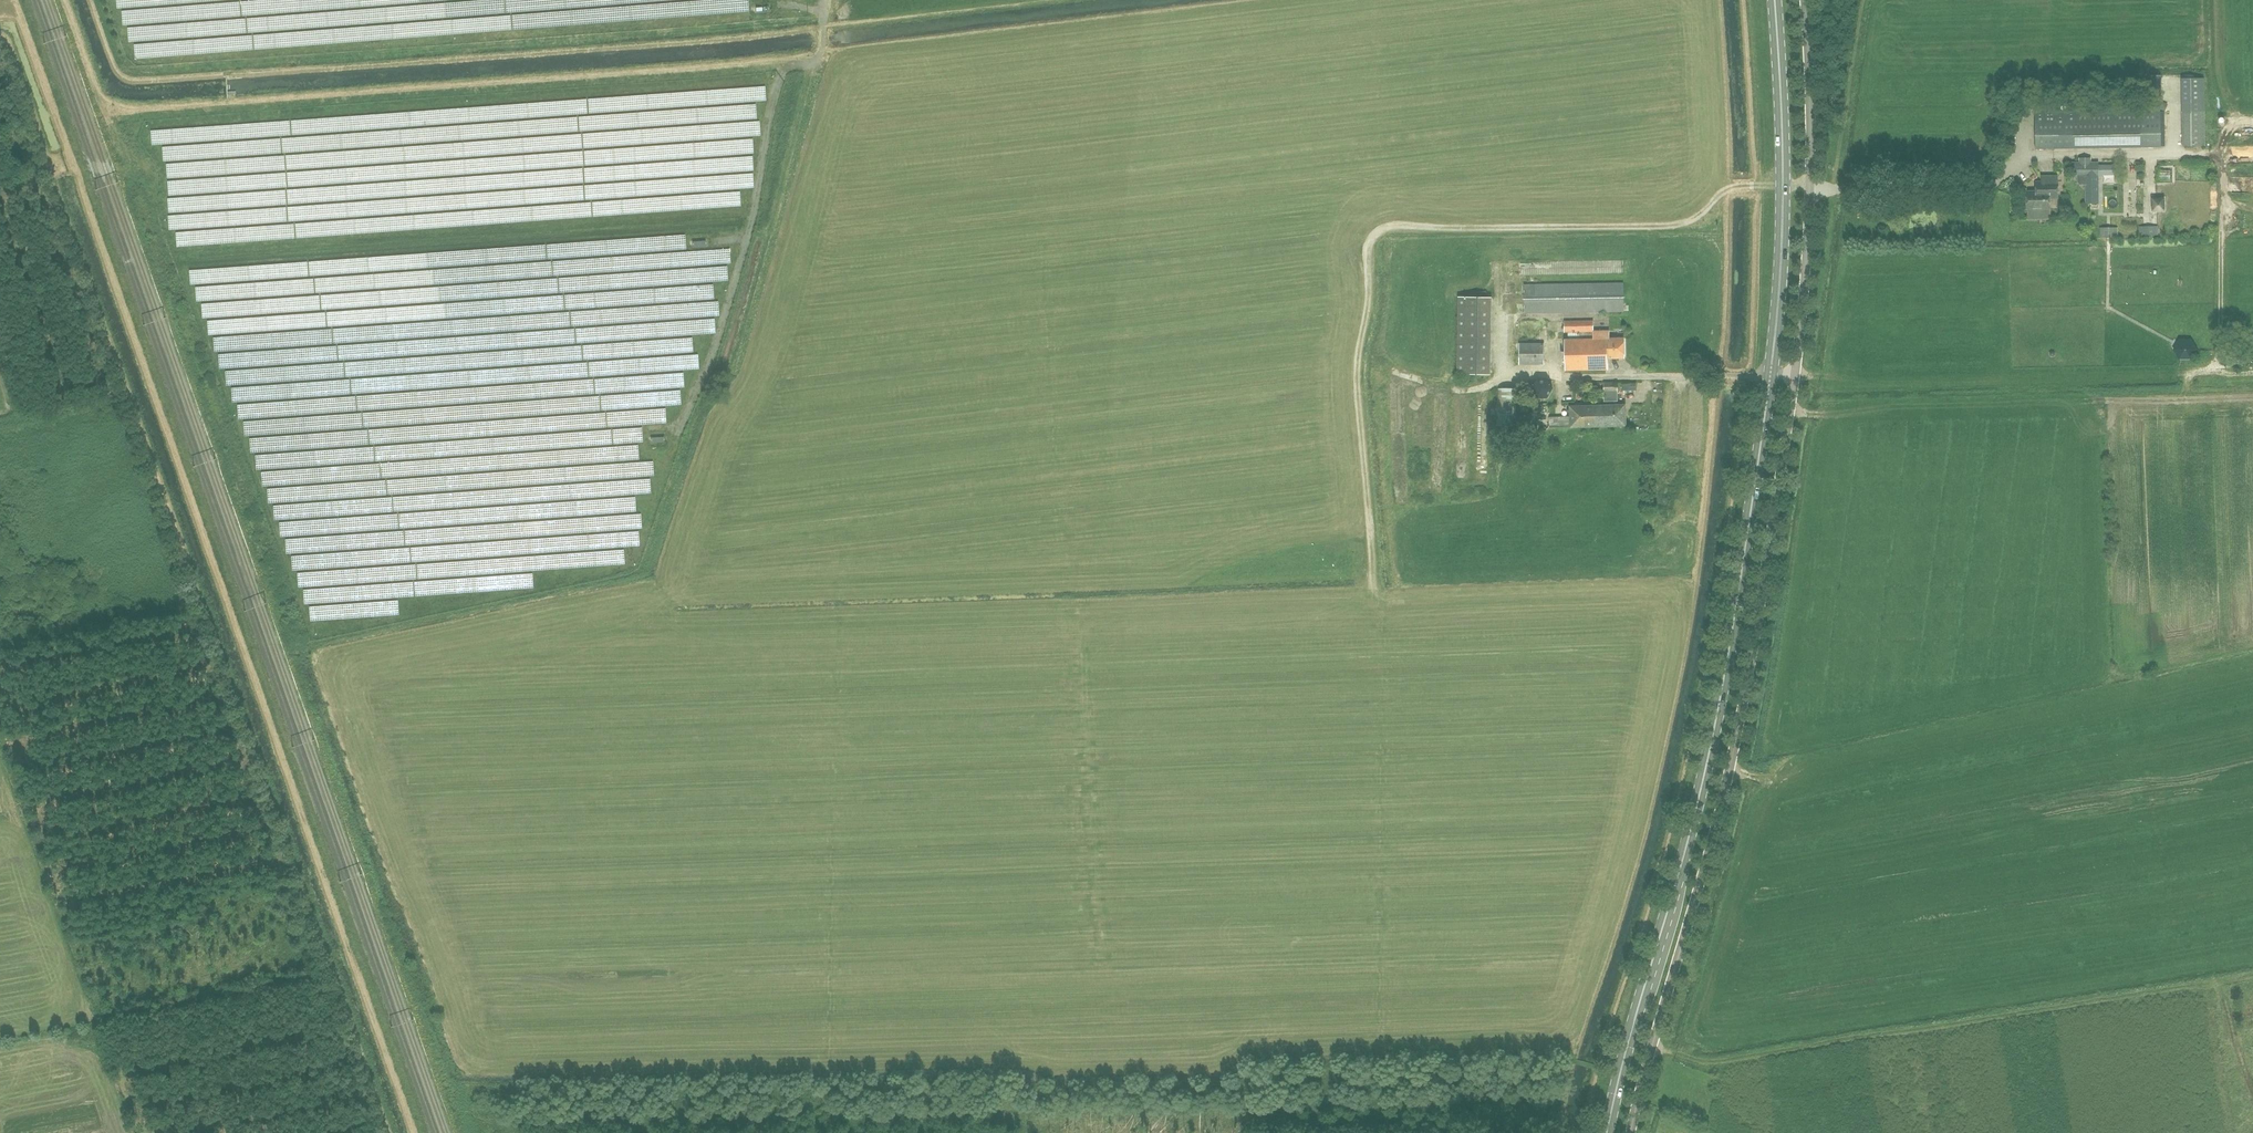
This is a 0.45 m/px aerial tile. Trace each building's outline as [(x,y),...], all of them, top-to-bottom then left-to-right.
[(2181,83),(2183,150),(2206,149),(2204,82),(2181,83)] [(2054,148),(2054,112),(2052,112),(2051,102),(2035,102),(2035,149),(2054,148)] [(2141,110),(2054,112),(2054,148),(2141,147),(2141,110)] [(2141,110),(2141,147),(2160,147),(2160,110),(2141,110)] [(2115,165),(2098,165),(2098,161),(2091,161),(2091,157),(2079,157),(2079,162),(2072,162),(2072,177),(2078,177),(2078,182),(2080,184),(2085,184),(2085,203),(2099,203),(2098,175),(2115,175),(2115,165)] [(2156,184),(2171,184),(2171,173),(2156,173),(2156,184)] [(2215,180),(2209,181),(2211,197),(2218,196),(2215,180)] [(2035,191),(2026,191),(2027,209),(2050,209),(2050,199),(2058,199),(2058,181),(2035,182),(2035,191)] [(2165,200),(2153,200),(2153,212),(2165,211),(2165,200)] [(2240,230),(2240,235),(2252,235),(2252,226),(2246,226),(2246,230),(2240,230)] [(2154,227),(2143,228),(2143,236),(2154,235),(2154,227)] [(2115,237),(2115,228),(2103,228),(2103,237),(2115,237)] [(1981,233),(1967,234),(1968,242),(1982,241),(1981,233)] [(1503,283),(1504,267),(1496,267),(1496,283),(1503,283)] [(1624,311),(1623,283),(1524,285),(1525,313),(1624,311)] [(1490,375),(1491,297),(1459,297),(1458,374),(1490,375)] [(1593,320),(1564,321),(1564,332),(1568,332),(1568,339),(1565,339),(1565,370),(1607,369),(1607,358),(1624,358),(1624,338),(1609,338),(1609,330),(1593,330),(1593,320)] [(1544,364),(1544,344),(1519,343),(1519,364),(1544,364)] [(2242,366),(2242,354),(2226,354),(2226,366),(2242,366)] [(1546,382),(1534,382),(1529,391),(1534,400),(1546,401),(1551,390),(1546,382)] [(1617,391),(1617,382),(1604,383),(1604,391),(1617,391)] [(1521,427),(1523,388),(1498,388),(1496,426),(1521,427)] [(1617,399),(1617,391),(1604,391),(1605,400),(1617,399)] [(1603,426),(1603,405),(1570,406),(1570,420),(1570,427),(1603,426)] [(1626,425),(1625,405),(1603,405),(1603,426),(1626,425)] [(1570,427),(1570,420),(1565,420),(1565,416),(1549,417),(1549,428),(1570,427)] [(1423,429),(1414,430),(1415,445),(1424,445),(1423,429)]
